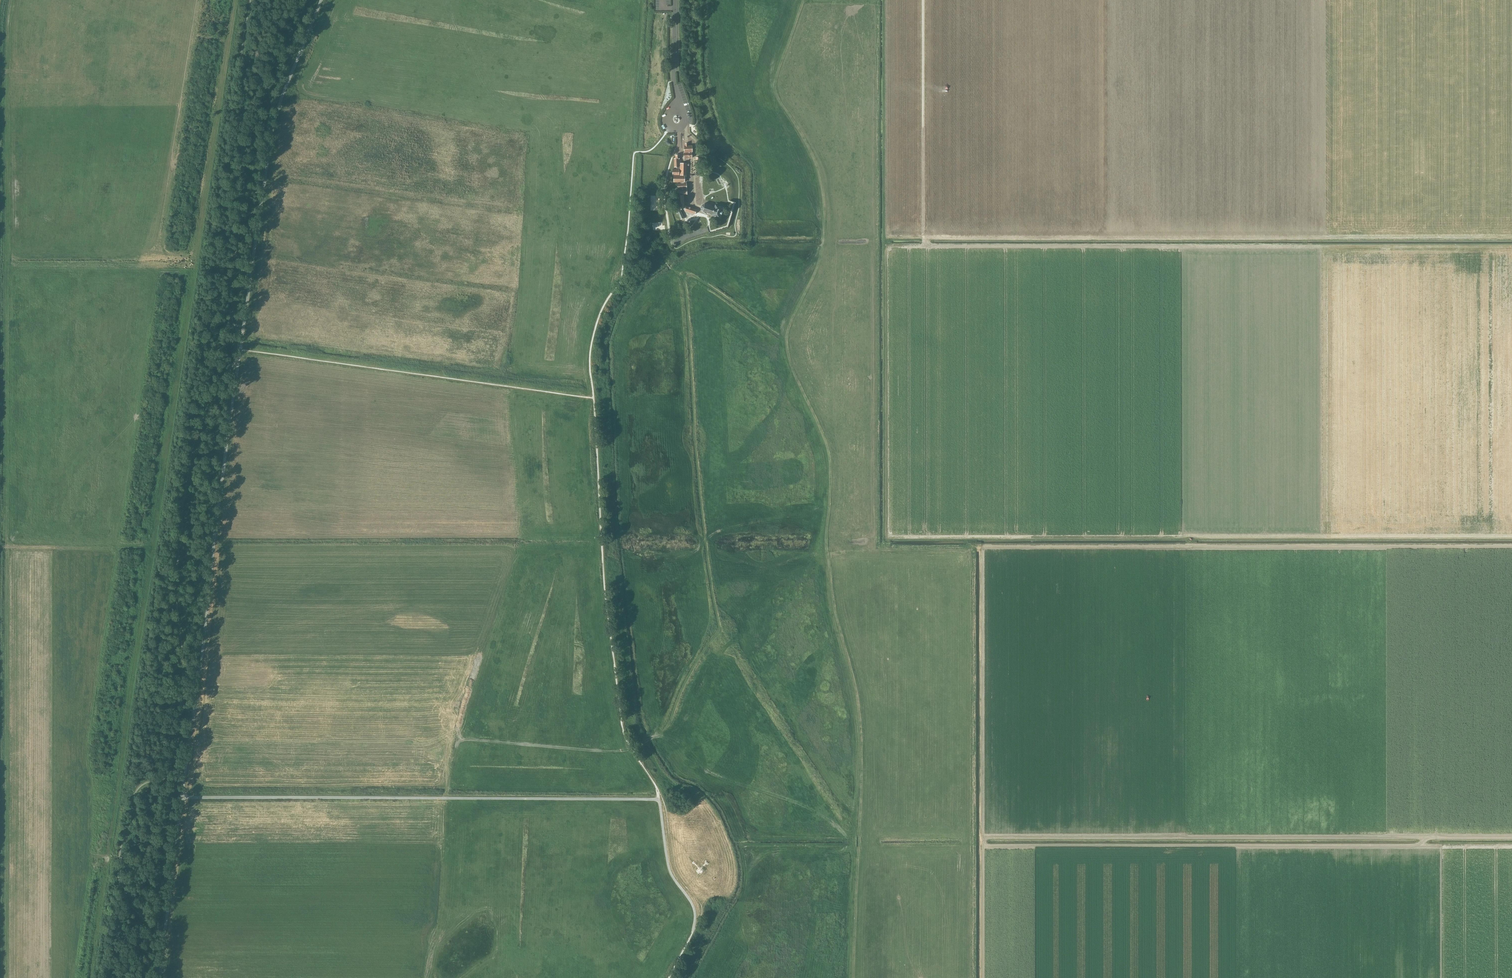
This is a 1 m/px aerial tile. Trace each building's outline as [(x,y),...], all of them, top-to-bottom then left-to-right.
[(692,147),(692,146),(688,146),(688,144),(685,144),(685,146),(684,146),(684,153),(685,153),(683,153),(684,155),(684,158),(691,158),(692,158),(691,153),(691,152),(692,152),(692,151),(694,151),(693,147),(692,147)] [(679,164),(678,158),(680,158),(679,156),(679,155),(675,155),(675,158),(674,158),(674,167),(676,167),(676,169),(673,169),(672,175),(674,175),(674,176),(674,182),(680,182),(684,182),(687,182),(687,176),(684,176),(684,175),(687,175),(687,163),(680,163),(680,164),(679,164)] [(685,211),(695,214),(697,209),(684,205),(683,195),(687,195),(686,183),(684,183),(684,182),(680,182),(680,183),(678,184),(678,195),(679,195),(677,196),(678,210),(680,210),(682,210),(682,208),(684,208),(686,208),(685,211)] [(711,206),(709,205),(707,205),(707,204),(706,204),(705,204),(704,203),(704,204),(702,205),(701,205),(702,206),(701,208),(700,208),(701,209),(702,211),(704,212),(706,212),(706,213),(707,213),(708,213),(709,214),(709,213),(710,214),(710,215),(712,216),(720,218),(721,214),(722,212),(723,208),(722,207),(715,205),(714,207),(711,206)] [(646,227),(652,230),(661,212),(655,209),(646,227)] [(675,239),(677,243),(688,237),(685,233),(675,239)]
